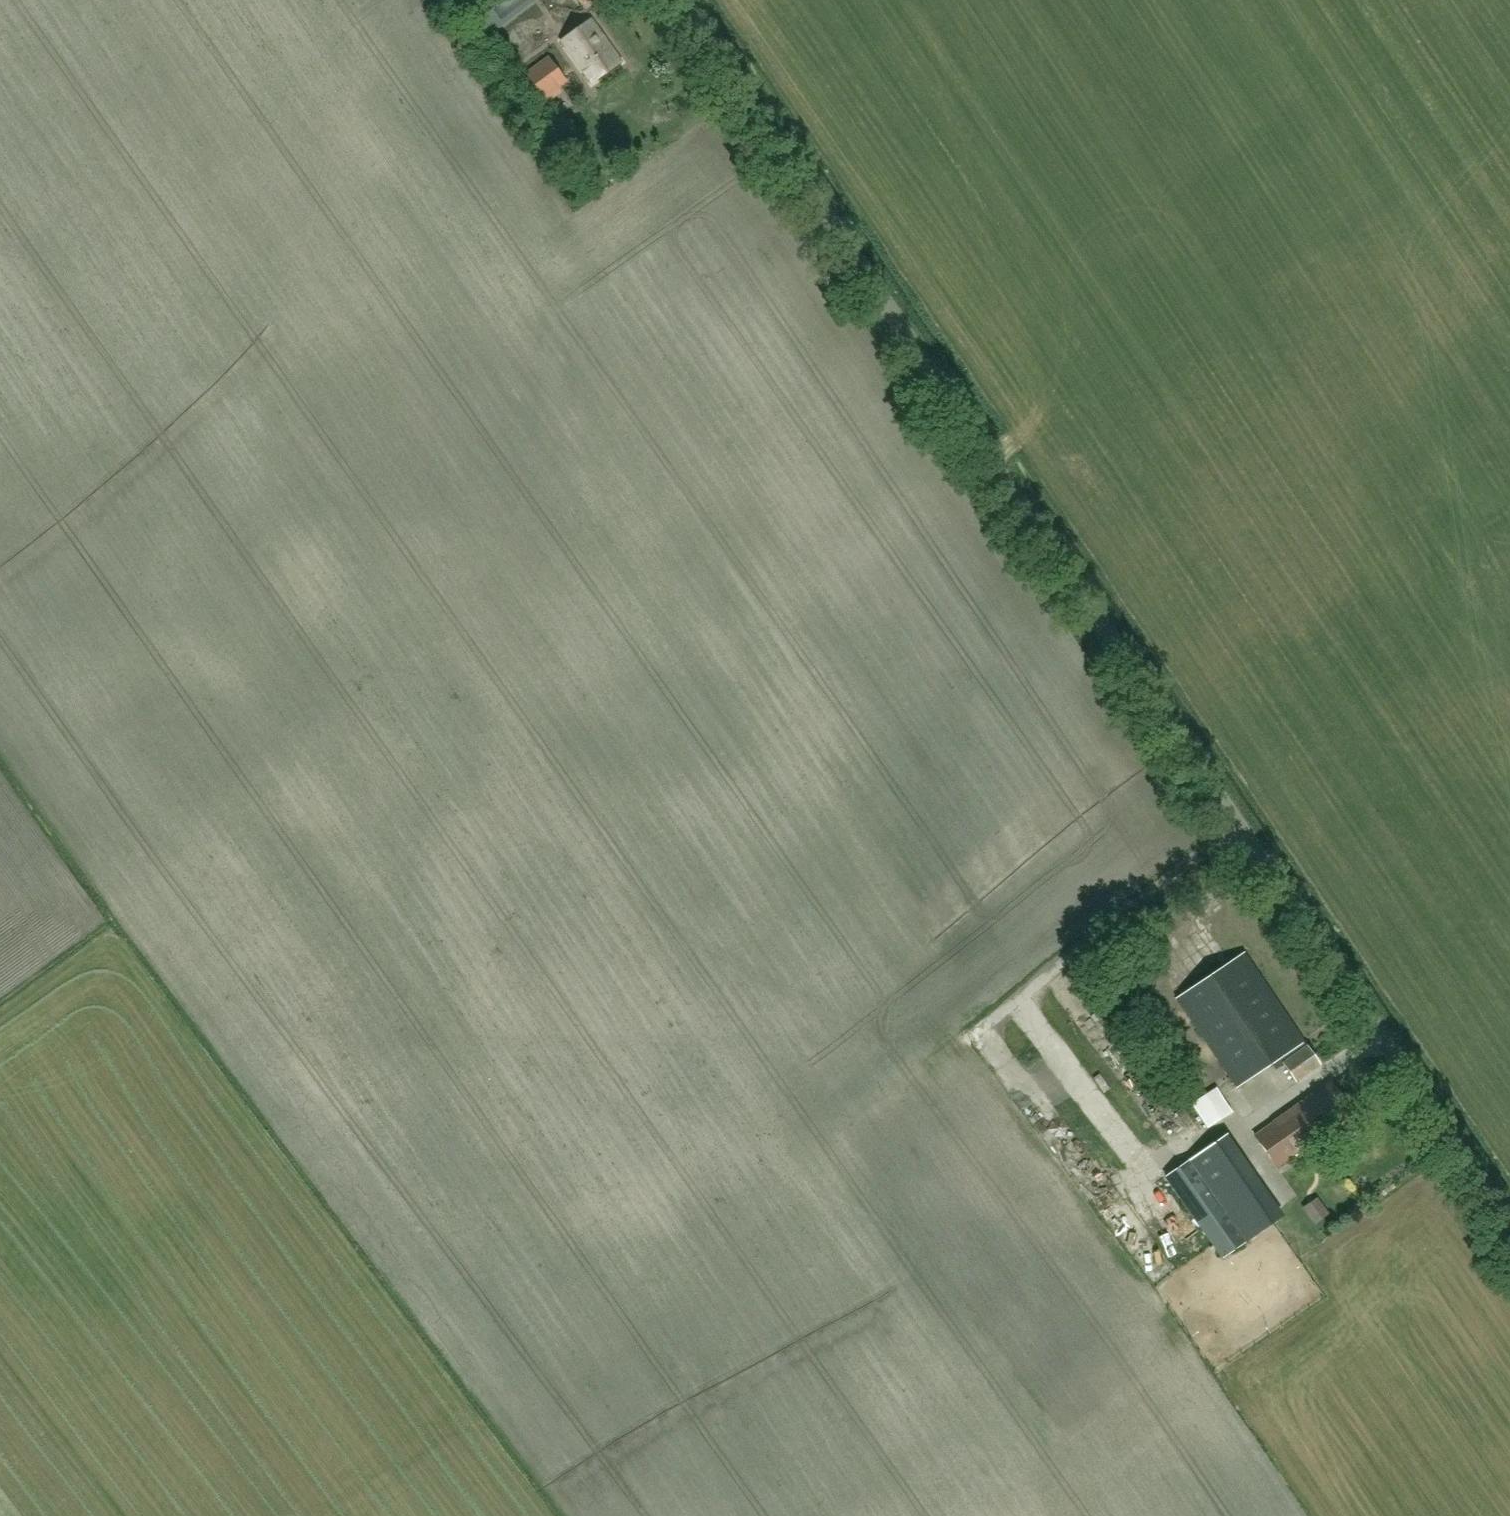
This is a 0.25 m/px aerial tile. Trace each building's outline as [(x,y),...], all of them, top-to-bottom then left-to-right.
[(471,12),(491,37),(535,4),(532,0),(487,0),(471,12)] [(592,82),(621,61),(591,19),(562,40),(592,82)] [(549,59),(526,75),(544,98),(566,83),(549,59)] [(1294,1082),(1319,1065),(1244,952),(1177,997),(1236,1086),(1278,1058),(1294,1082)] [(1278,1166),(1316,1138),(1352,1112),(1330,1081),(1255,1135),(1278,1166)] [(1207,1127),(1232,1113),(1215,1088),(1192,1104),(1207,1127)] [(1219,1143),(1225,1163),(1246,1156),(1239,1137),(1219,1143)] [(1199,1153),(1165,1176),(1223,1258),(1284,1215),(1247,1162),(1219,1182),(1199,1153)] [(1323,1197),(1311,1202),(1319,1222),(1331,1217),(1323,1197)]
